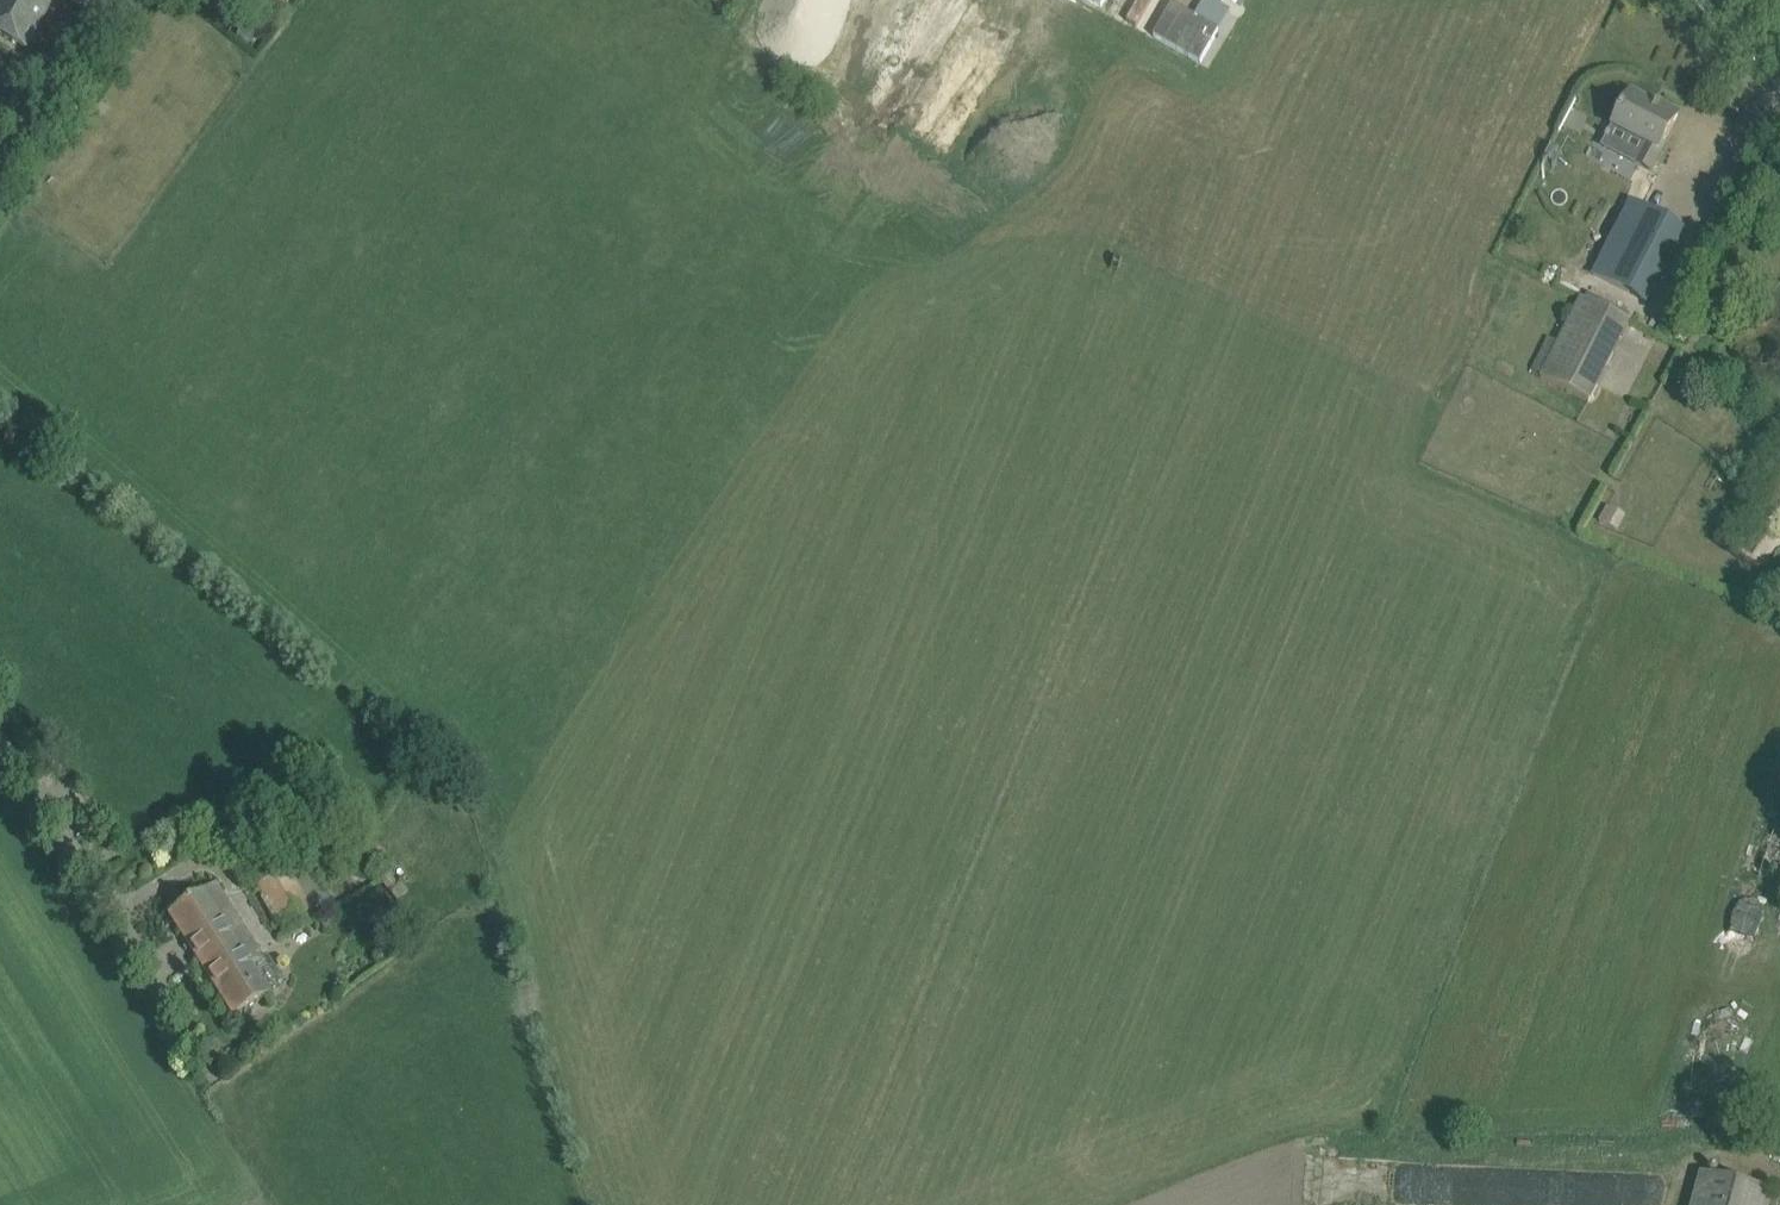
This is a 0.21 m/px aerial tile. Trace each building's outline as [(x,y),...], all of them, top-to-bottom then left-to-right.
[(54,0),(0,0),(0,34),(25,49),(54,0)] [(904,0),(815,0),(782,61),(850,98),(904,0)] [(877,65),(901,81),(949,6),(940,0),(919,0),(877,65)] [(1172,4),(1153,37),(1200,63),(1219,30),(1172,4)] [(244,22),(238,34),(255,42),(261,30),(244,22)] [(1661,108),(1633,93),(1615,127),(1647,144),(1638,163),(1654,171),(1667,147),(1664,145),(1680,113),(1662,104),(1661,108)] [(1596,272),(1650,300),(1687,229),(1633,201),(1596,272)] [(1590,402),(1630,323),(1579,296),(1539,376),(1590,402)] [(316,915),(333,905),(309,866),(291,874),(287,867),(257,884),(286,933),(316,915)] [(233,1017),(253,1004),(266,996),(248,967),(263,957),(216,883),(168,914),(233,1017)] [(1739,899),(1731,929),(1756,936),(1765,906),(1739,899)] [(1716,1178),(1701,1174),(1693,1204),(1770,1204),(1773,1192),(1716,1178)]
